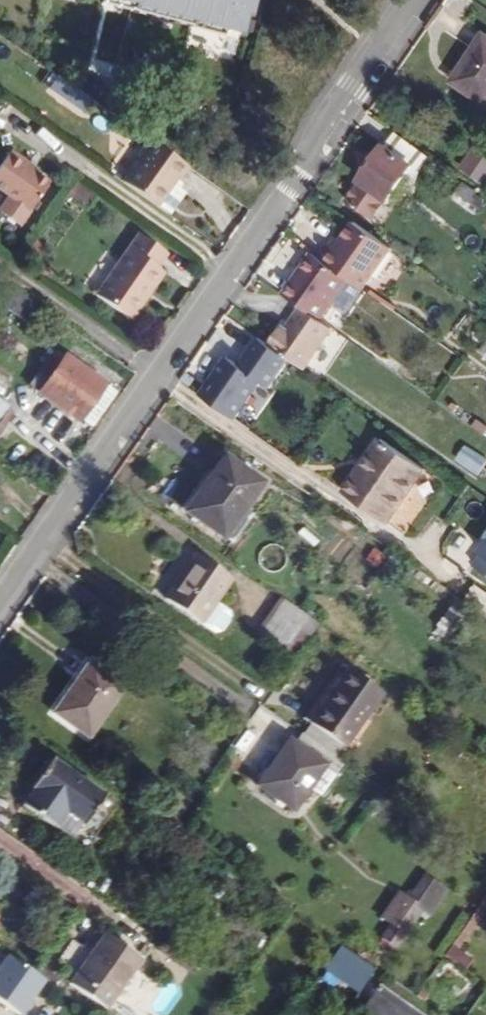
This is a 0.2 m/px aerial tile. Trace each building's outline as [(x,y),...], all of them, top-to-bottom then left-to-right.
[(179,1),(177,6),(197,11),(198,6),(246,17),(250,0),(173,0),(179,1)] [(461,68),(467,72),(457,86),(485,105),(485,36),(483,34),(461,68)] [(467,72),(461,68),(452,82),(457,86),(467,72)] [(80,92),(59,77),(51,89),(72,103),(80,92)] [(93,101),(80,92),(72,103),(85,112),(93,101)] [(387,201),(419,155),(392,136),(373,163),(369,160),(365,160),(362,165),(362,169),(366,172),(359,182),(360,183),(347,202),(371,219),(385,199),(387,201)] [(182,201),(186,194),(186,191),(181,188),(180,190),(172,184),(176,180),(177,181),(187,167),(148,140),(139,154),(141,156),(122,182),(169,215),(180,200),(182,201)] [(22,166),(25,162),(10,152),(0,167),(0,190),(30,210),(48,183),(35,175),(22,166)] [(38,171),(25,162),(22,166),(35,175),(38,171)] [(476,179),(485,187),(485,166),(476,179)] [(477,193),(464,183),(453,198),(476,215),(483,205),(474,198),(477,193)] [(93,202),(81,193),(78,198),(90,206),(93,202)] [(90,206),(78,198),(72,206),(85,214),(90,206)] [(320,262),(347,281),(362,291),(390,250),(353,224),(342,241),(336,249),(331,245),(320,262)] [(163,273),(156,268),(166,254),(138,234),(95,296),(126,317),(146,290),(150,292),(163,273)] [(342,241),(337,237),(331,245),(336,249),(342,241)] [(319,322),(347,281),(320,262),(310,255),(282,296),(300,309),(319,322)] [(14,290),(2,307),(24,322),(36,305),(14,290)] [(150,292),(146,290),(126,317),(130,320),(150,292)] [(331,330),(319,322),(300,309),(285,331),(281,328),(268,347),(302,371),(331,330)] [(29,386),(79,421),(105,384),(65,357),(49,380),(39,373),(29,386)] [(2,404),(11,391),(0,383),(0,402),(2,404)] [(0,402),(0,420),(8,408),(2,404),(0,402)] [(476,422),(472,428),(484,437),(485,435),(485,428),(476,422)] [(426,471),(382,440),(345,493),(388,524),(426,471)] [(454,460),(478,475),(485,463),(485,458),(465,444),(454,460)] [(223,538),(261,485),(223,457),(185,510),(223,538)] [(485,574),(485,529),(467,564),(485,574)] [(200,624),(231,578),(196,554),(165,600),(200,624)] [(316,624),(281,600),(273,611),(309,635),(316,624)] [(444,638),(462,616),(449,606),(432,628),(444,638)] [(309,635),(273,611),(257,634),(293,658),(309,635)] [(88,738),(123,687),(89,662),(53,713),(88,738)] [(308,722),(344,748),(382,694),(346,669),(308,722)] [(295,731),(257,786),(293,810),(309,788),(324,766),(335,774),(342,764),(295,731)] [(103,794),(51,758),(29,790),(31,791),(21,806),(54,829),(55,828),(65,814),(81,825),(103,794)] [(335,774),(324,766),(309,788),(320,796),(335,774)] [(117,803),(103,794),(81,825),(65,814),(55,828),(85,849),(117,803)] [(407,900),(398,893),(381,917),(391,924),(381,938),(395,948),(421,911),(428,916),(445,892),(424,877),(407,900)] [(104,934),(69,984),(106,1009),(141,959),(104,934)] [(442,958),(463,969),(472,952),(450,942),(442,958)] [(326,967),(359,990),(373,972),(348,955),(346,958),(336,952),(326,967)] [(359,990),(326,967),(312,986),(346,1010),(359,990)] [(360,1014),(420,1014),(378,987),(359,1014),(360,1014)] [(429,994),(421,989),(416,997),(423,1002),(429,994)]
